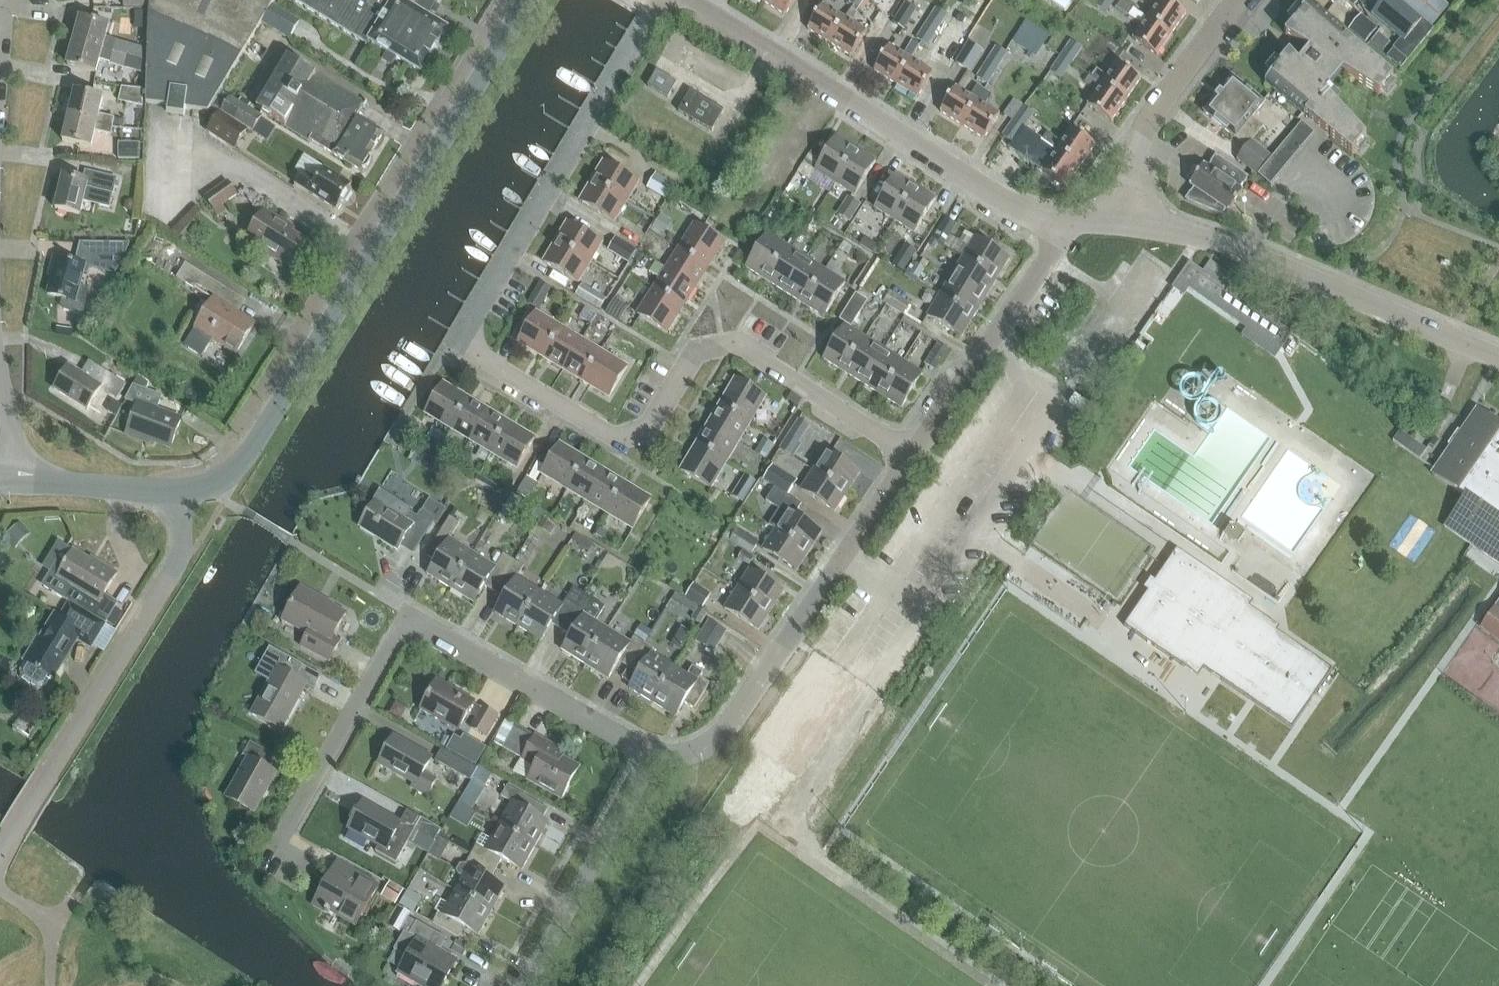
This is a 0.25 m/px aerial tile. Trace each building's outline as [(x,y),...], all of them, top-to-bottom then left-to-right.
[(145,103),(207,112),(219,91),(259,24),(269,6),(273,0),(152,0),(145,103)] [(367,47),(369,42),(420,73),(447,29),(414,8),(418,0),(286,0),(367,47)] [(763,2),(785,15),(794,0),(764,0),(763,2)] [(864,0),(848,0),(847,1),(859,8),(864,0)] [(892,23),(902,29),(921,0),(907,0),(892,23)] [(1065,12),(1073,0),(1047,0),(1065,12)] [(1114,0),(1098,0),(1094,5),(1106,13),(1114,0)] [(1171,34),(1186,13),(1167,0),(1159,0),(1151,11),(1141,3),(1136,10),(1135,11),(1146,19),(1147,17),(1171,34)] [(1430,26),(1399,0),(1383,0),(1372,14),(1400,37),(1415,49),(1433,28),(1430,26)] [(1430,26),(1451,1),(1450,0),(1399,0),(1430,26)] [(1366,136),(1336,104),(1340,100),(1329,88),(1343,71),(1379,94),(1393,77),(1346,37),(1347,35),(1310,4),(1284,34),(1309,50),(1298,63),(1289,52),(1279,64),(1281,66),(1265,83),(1303,116),(1305,114),(1352,154),(1366,136)] [(830,43),(845,19),(823,5),(808,30),(830,43)] [(269,6),(259,24),(287,39),(297,21),(269,6)] [(845,19),(830,43),(851,57),(867,32),(851,23),(858,11),(852,7),(845,19)] [(926,23),(938,30),(947,15),(936,7),(926,23)] [(1135,11),(1136,10),(1133,8),(1128,15),(1141,25),(1132,38),(1156,55),(1171,34),(1147,17),(1146,19),(1135,11)] [(1365,43),(1378,28),(1361,14),(1348,29),(1365,43)] [(951,67),(974,30),(951,16),(929,53),(951,67)] [(102,49),(127,57),(142,61),(145,48),(105,37),(108,26),(80,18),(73,41),(102,49)] [(1048,34),(1027,21),(1015,40),(1036,53),(1048,34)] [(928,46),(938,30),(926,23),(916,38),(928,46)] [(1400,67),(1415,49),(1400,37),(1385,55),(1400,67)] [(1059,55),(1071,63),(1081,48),(1069,40),(1059,55)] [(123,69),(127,57),(102,49),(73,41),(67,65),(96,73),(99,61),(123,69)] [(910,59),(919,46),(912,41),(903,55),(889,46),(873,70),(895,84),(910,59)] [(967,44),(954,65),(969,74),(981,53),(967,44)] [(985,62),(996,69),(1006,53),(995,47),(985,62)] [(1061,78),(1071,63),(1059,55),(1049,70),(1061,78)] [(360,171),(362,169),(366,167),(370,161),(369,157),(370,154),(383,134),(355,117),(364,103),(287,57),(256,108),(360,171)] [(910,59),(895,84),(917,98),(932,73),(918,64),(910,59)] [(987,84),(996,69),(985,62),(976,77),(987,84)] [(1091,76),(1125,100),(1140,79),(1116,62),(1106,76),(1096,69),(1091,76)] [(667,99),(676,83),(656,71),(646,87),(667,99)] [(1111,121),(1125,100),(1091,76),(1090,77),(1089,76),(1085,82),(1096,90),(1087,104),(1111,121)] [(1203,112),(1235,138),(1236,137),(1247,146),(1249,143),(1251,140),(1262,126),(1252,118),(1251,117),(1263,102),(1232,77),(1218,93),(1203,112)] [(142,107),(142,89),(120,87),(117,101),(142,107)] [(962,125),(977,101),(955,87),(940,112),(962,125)] [(68,117),(112,126),(114,118),(98,115),(102,98),(74,91),(68,117)] [(253,133),(262,117),(219,91),(207,112),(215,117),(219,112),(253,133)] [(710,132),(723,111),(689,91),(677,112),(710,132)] [(977,101),(962,125),(983,139),(999,114),(977,101)] [(1011,120),(1023,129),(1025,127),(1033,114),(1022,106),(1011,120)] [(146,132),(146,110),(133,110),(133,132),(146,132)] [(234,150),(247,130),(219,112),(215,117),(206,132),(234,150)] [(110,135),(112,126),(68,117),(62,141),(90,147),(94,131),(110,135)] [(1013,143),(1023,129),(1011,120),(1001,135),(1011,142),(1013,143)] [(1311,137),(1315,132),(1302,122),(1298,126),(1311,137)] [(1298,126),(1294,130),(1307,141),(1311,137),(1298,126)] [(1025,127),(1023,129),(1013,143),(1011,142),(1008,146),(1041,169),(1041,170),(1065,187),(1080,166),(1055,149),(1042,140),(1025,127)] [(1055,149),(1080,166),(1094,145),(1070,128),(1060,142),(1047,132),(1042,140),(1055,149)] [(1294,130),(1291,134),(1304,145),(1307,141),(1294,130)] [(1291,134),(1287,139),(1300,150),(1304,145),(1291,134)] [(834,183),(856,149),(836,137),(815,171),(834,183)] [(1287,139),(1284,143),(1297,154),(1300,150),(1287,139)] [(139,160),(138,143),(117,142),(117,159),(139,160)] [(1267,158),(1249,143),(1247,146),(1237,158),(1255,172),(1267,158)] [(1284,143),(1280,147),(1293,158),(1297,154),(1284,143)] [(1280,147),(1276,151),(1289,162),(1293,158),(1280,147)] [(856,149),(834,183),(854,196),(875,162),(856,149)] [(1276,151),(1273,156),(1286,167),(1289,162),(1276,151)] [(1248,178),(1215,156),(1207,168),(1203,165),(1189,185),(1193,188),(1185,200),(1221,215),(1225,209),(1228,212),(1242,191),(1239,189),(1248,178)] [(1273,156),(1269,160),(1282,171),(1286,167),(1273,156)] [(1269,160),(1266,164),(1279,175),(1282,171),(1269,160)] [(591,181),(626,202),(638,182),(603,161),(591,181)] [(1266,164),(1262,169),(1275,180),(1279,175),(1266,164)] [(351,186),(324,169),(316,180),(303,172),(295,184),(336,209),(341,200),(344,202),(350,192),(347,191),(351,186)] [(1262,169),(1258,173),(1271,184),(1275,180),(1262,169)] [(109,208),(116,178),(85,171),(82,181),(63,176),(55,209),(79,215),(83,201),(109,208)] [(668,201),(677,185),(656,172),(646,188),(668,201)] [(894,221),(915,187),(896,175),(874,209),(894,221)] [(614,222),(626,202),(591,181),(579,201),(614,222)] [(214,211),(237,195),(227,182),(205,198),(214,211)] [(915,187),(894,221),(914,233),(935,199),(915,187)] [(850,222),(861,205),(847,196),(836,213),(850,222)] [(135,204),(133,201),(129,200),(125,202),(124,206),(126,210),(130,211),(134,209),(135,204)] [(289,268),(305,243),(290,233),(293,228),(264,210),(245,241),(260,250),(262,248),(274,256),(273,258),(289,268)] [(652,226),(664,234),(671,222),(660,214),(652,226)] [(943,245),(956,224),(944,217),(931,238),(943,245)] [(555,242),(590,263),(602,242),(567,221),(555,242)] [(645,235),(625,222),(616,236),(637,249),(645,235)] [(678,249),(707,268),(724,242),(695,223),(678,249)] [(765,280),(780,257),(786,247),(767,234),(745,268),(765,280)] [(628,263),(636,250),(615,237),(607,250),(628,263)] [(873,253),(878,246),(864,237),(859,244),(873,253)] [(962,258),(997,279),(1009,259),(975,238),(962,258)] [(122,263),(130,243),(79,242),(74,262),(53,256),(48,276),(52,276),(47,294),(63,298),(61,305),(64,309),(78,313),(83,310),(88,292),(85,288),(79,286),(82,273),(87,275),(91,268),(115,274),(122,263)] [(577,283),(590,263),(555,242),(543,263),(577,283)] [(902,271),(914,251),(904,245),(891,265),(902,271)] [(806,259),(786,247),(780,257),(765,280),(784,293),(806,259)] [(695,287),(707,268),(678,249),(666,269),(695,287)] [(1203,273),(1187,261),(1179,256),(1178,257),(1188,264),(1175,282),(1172,287),(1172,288),(1178,280),(1188,287),(1247,328),(1245,330),(1241,336),(1275,358),(1292,333),(1220,285),(1227,275),(1210,262),(1203,273)] [(985,298),(997,279),(962,258),(951,277),(985,298)] [(804,305),(825,271),(806,259),(784,293),(804,305)] [(695,287),(666,269),(655,262),(649,272),(659,279),(654,288),(683,307),(695,287)] [(919,279),(925,269),(916,263),(909,273),(919,279)] [(194,290),(202,276),(203,275),(185,264),(176,279),(194,290)] [(825,271),(804,305),(823,317),(845,284),(825,271)] [(973,318),(985,298),(951,277),(939,297),(973,318)] [(538,310),(550,289),(539,282),(526,303),(538,310)] [(581,284),(575,294),(600,309),(606,299),(581,284)] [(666,332),(683,307),(654,288),(637,314),(666,332)] [(902,315),(909,303),(888,291),(881,302),(902,315)] [(868,300),(856,292),(839,319),(851,326),(868,300)] [(961,338),(973,318),(939,297),(927,317),(961,338)] [(613,298),(605,312),(618,320),(627,307),(613,298)] [(235,354),(253,324),(213,299),(195,329),(235,354)] [(543,357),(561,328),(535,313),(517,342),(543,357)] [(842,372),(864,338),(844,326),(823,360),(842,372)] [(562,369),(580,340),(561,328),(543,357),(562,369)] [(862,384),(884,350),(864,338),(842,372),(862,384)] [(582,381),(599,352),(580,340),(562,369),(582,381)] [(1139,355),(1144,347),(1136,341),(1130,349),(1139,355)] [(938,344),(925,364),(935,370),(948,350),(938,344)] [(882,397),(903,363),(884,350),(862,384),(882,397)] [(599,352),(582,381),(608,397),(625,367),(599,352)] [(127,384),(89,360),(81,374),(68,366),(53,389),(86,410),(100,389),(117,400),(127,384)] [(903,363),(882,397),(901,409),(923,375),(903,363)] [(147,390),(149,383),(138,376),(133,385),(147,390)] [(719,405),(749,423),(765,396),(735,378),(719,405)] [(451,429),(469,399),(442,383),(424,413),(451,429)] [(170,448),(181,420),(155,410),(161,396),(133,385),(124,401),(137,405),(126,434),(140,440),(141,437),(170,448)] [(798,406),(802,399),(792,393),(787,400),(798,406)] [(470,441),(488,411),(469,399),(451,429),(470,441)] [(116,417),(122,405),(112,400),(106,411),(116,417)] [(737,442),(749,423),(719,405),(708,424),(737,442)] [(1476,408),(1459,432),(1456,430),(1447,444),(1449,446),(1430,473),(1464,496),(1443,526),(1498,566),(1498,425),(1476,408)] [(490,453),(508,422),(488,411),(470,441),(490,453)] [(808,425),(798,419),(787,436),(797,442),(808,425)] [(508,422),(490,453),(516,469),(534,438),(508,422)] [(726,462),(737,442),(708,424),(696,444),(726,462)] [(432,427),(427,436),(441,444),(446,435),(432,427)] [(422,458),(430,445),(419,438),(411,451),(422,458)] [(763,439),(755,453),(764,458),(772,444),(763,439)] [(567,490),(585,459),(558,444),(540,474),(567,490)] [(710,489),(726,462),(696,444),(680,471),(710,489)] [(814,471),(846,492),(859,472),(827,451),(814,471)] [(586,501),(604,471),(585,459),(567,490),(586,501)] [(788,495),(797,481),(772,465),(763,479),(788,495)] [(606,513),(624,483),(604,471),(586,501),(606,513)] [(834,512),(846,492),(814,471),(801,491),(834,512)] [(738,486),(748,492),(755,482),(744,475),(738,486)] [(526,476),(516,493),(527,500),(538,483),(526,476)] [(624,483),(606,513),(632,529),(650,499),(624,483)] [(768,525),(776,530),(809,551),(821,531),(795,514),(802,505),(774,487),(766,501),(779,509),(768,525)] [(359,528),(396,551),(403,540),(414,546),(428,524),(408,512),(411,508),(380,489),(373,500),(375,502),(359,528)] [(502,508),(514,515),(521,503),(510,496),(502,508)] [(540,519),(544,512),(528,503),(524,510),(540,519)] [(451,589),(472,554),(449,540),(459,524),(448,517),(425,555),(435,561),(427,574),(451,589)] [(550,534),(554,526),(543,519),(538,527),(550,534)] [(1234,545),(1242,533),(1230,524),(1222,536),(1234,545)] [(750,554),(758,542),(737,528),(729,541),(750,554)] [(796,571),(809,551),(776,530),(763,550),(796,571)] [(584,538),(579,545),(588,551),(593,543),(584,538)] [(97,562),(96,565),(73,551),(63,566),(58,563),(43,587),(69,603),(104,624),(105,623),(106,621),(115,627),(123,613),(101,599),(116,574),(97,562)] [(749,565),(754,558),(742,551),(737,558),(749,565)] [(494,591),(513,561),(503,555),(495,568),(472,554),(451,589),(473,603),(484,585),(494,591)] [(1235,621),(1243,609),(1246,604),(1172,554),(1123,626),(1184,667),(1191,657),(1204,666),(1203,668),(1292,729),(1332,669),(1275,631),(1267,643),(1235,621)] [(518,627),(539,593),(516,579),(523,568),(513,561),(494,591),(503,597),(494,612),(518,627)] [(738,590),(770,610),(783,591),(751,570),(738,590)] [(703,608),(711,595),(693,583),(685,597),(703,608)] [(329,661),(340,641),(332,637),(345,613),(331,606),(332,603),(300,586),(281,623),(306,636),(300,646),(329,661)] [(561,629),(582,595),(572,589),(561,607),(539,593),(518,627),(540,641),(551,623),(561,629)] [(758,630),(770,610),(738,590),(725,609),(758,630)] [(584,664),(606,630),(595,624),(604,609),(582,595),(561,629),(571,635),(561,650),(584,664)] [(1480,627),(1498,640),(1498,600),(1480,627)] [(20,671),(22,680),(37,689),(46,687),(52,677),(53,678),(78,637),(91,646),(92,645),(102,651),(115,631),(104,624),(69,603),(60,618),(55,614),(35,646),(33,644),(24,660),(26,661),(20,671)] [(701,624),(707,613),(698,608),(691,618),(701,624)] [(714,652),(727,631),(709,619),(695,641),(714,652)] [(644,642),(651,631),(641,625),(634,635),(644,642)] [(681,650),(691,633),(681,627),(671,644),(681,650)] [(628,667),(642,644),(632,638),(628,644),(606,630),(584,664),(607,679),(618,661),(628,667)] [(652,702),(673,668),(650,655),(653,650),(642,644),(628,667),(622,678),(631,684),(629,688),(652,702)] [(314,689),(321,676),(269,647),(262,661),(276,668),(251,714),(281,730),(306,685),(314,689)] [(673,668),(652,702),(675,717),(683,703),(694,709),(709,684),(700,678),(703,673),(692,666),(686,676),(673,668)] [(481,709),(473,704),(474,702),(436,681),(420,709),(458,730),(467,714),(475,718),(470,727),(485,736),(497,715),(482,707),(481,709)] [(503,748),(522,759),(514,772),(561,799),(576,771),(548,756),(553,747),(515,726),(503,748)] [(453,737),(446,749),(474,764),(484,747),(463,735),(460,741),(453,737)] [(426,796),(435,779),(423,772),(431,758),(393,736),(378,763),(412,783),(410,787),(426,796)] [(253,813),(276,773),(269,769),(276,757),(250,742),(243,755),(248,757),(226,797),(253,813)] [(471,780),(478,768),(442,748),(435,760),(471,780)] [(471,780),(484,787),(492,773),(479,766),(478,768),(471,780)] [(547,809),(507,786),(501,796),(512,802),(498,826),(534,846),(548,822),(541,819),(547,809)] [(386,850),(401,823),(363,802),(348,829),(386,850)] [(433,842),(439,831),(419,819),(412,830),(433,842)] [(496,869),(501,859),(521,870),(534,846),(498,826),(491,839),(482,834),(471,855),(496,869)] [(465,864),(460,864),(456,871),(458,875),(463,878),(455,891),(491,911),(504,887),(490,879),(496,869),(471,855),(465,864)] [(378,886),(349,869),(343,881),(330,874),(312,905),(328,914),(330,910),(352,923),(368,896),(371,898),(378,886)] [(389,881),(380,895),(395,904),(404,890),(389,881)] [(432,922),(458,937),(463,927),(478,935),(491,911),(455,891),(447,905),(440,901),(435,910),(438,912),(432,922)] [(407,894),(400,904),(407,909),(414,899),(407,894)] [(395,929),(400,920),(404,922),(409,913),(399,907),(388,925),(395,929)] [(455,962),(438,952),(446,938),(416,921),(408,934),(404,932),(393,950),(407,957),(398,971),(424,985),(442,985),(455,962)]
